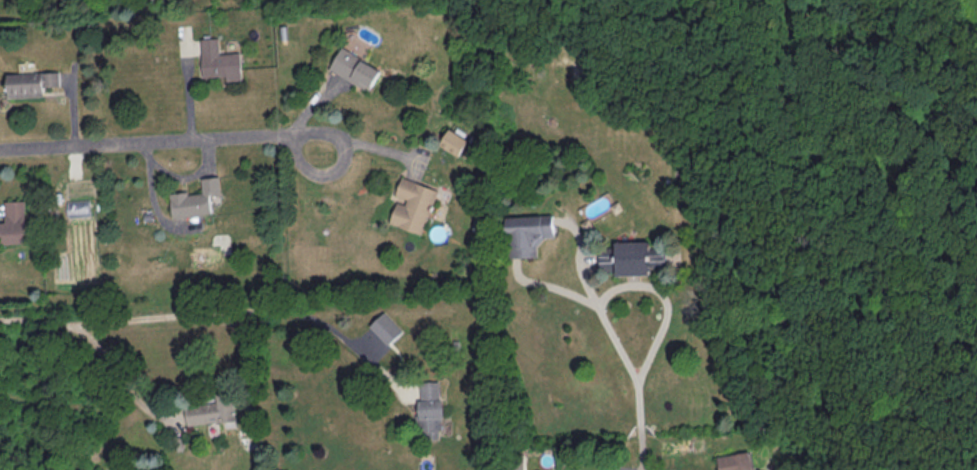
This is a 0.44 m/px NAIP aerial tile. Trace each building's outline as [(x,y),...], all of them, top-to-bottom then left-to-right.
[(240,52),(219,52),(219,37),(201,37),(202,76),(226,75),(226,80),(241,79),(240,52)] [(368,90),(381,68),(341,46),(329,68),(368,90)] [(7,96),(43,95),(43,86),(58,85),(58,71),(6,72),(7,96)] [(468,139),(449,127),(439,144),(458,155),(468,139)] [(202,177),(202,190),(171,193),(173,216),(212,213),(211,193),(222,192),(220,175),(202,177)] [(422,233),(437,187),(401,176),(394,196),(398,197),(390,222),(422,233)] [(89,198),(68,199),(68,216),(90,215),(89,198)] [(3,200),(4,221),(0,221),(0,243),(27,242),(25,199),(3,200)] [(508,257),(539,256),(538,237),(554,236),(553,214),(507,216),(508,257)] [(616,241),(616,254),(600,255),(600,274),(650,273),(650,266),(667,265),(666,251),(650,251),(650,240),(616,241)] [(369,325),(388,344),(402,330),(384,310),(369,325)] [(440,438),(440,380),(418,380),(419,417),(416,417),(417,438),(440,438)] [(216,401),(186,405),(188,424),(219,420),(219,421),(236,419),(233,391),(215,393),(216,401)] [(719,469),(751,469),(748,450),(717,455),(719,469)]
